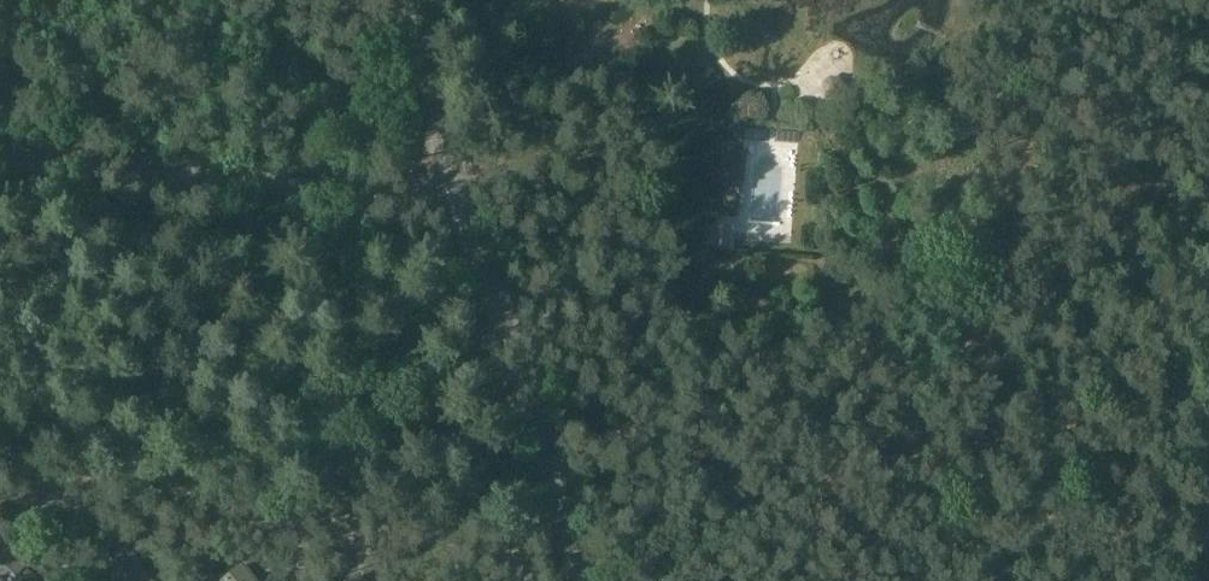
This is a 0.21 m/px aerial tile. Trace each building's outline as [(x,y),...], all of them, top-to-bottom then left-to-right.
[(822,83),(820,92),(826,100),(835,101),(843,96),(845,87),(839,79),(830,77),(822,83)] [(711,225),(702,225),(701,248),(711,248),(724,248),(726,248),(730,249),(731,226),(726,226),(724,226),(711,225)] [(1200,542),(1208,544),(1208,499),(1200,542)] [(21,568),(25,564),(0,543),(0,580),(9,580),(20,567),(21,568)] [(242,565),(222,580),(254,580),(242,565)] [(9,580),(37,580),(21,568),(20,567),(9,580)]
